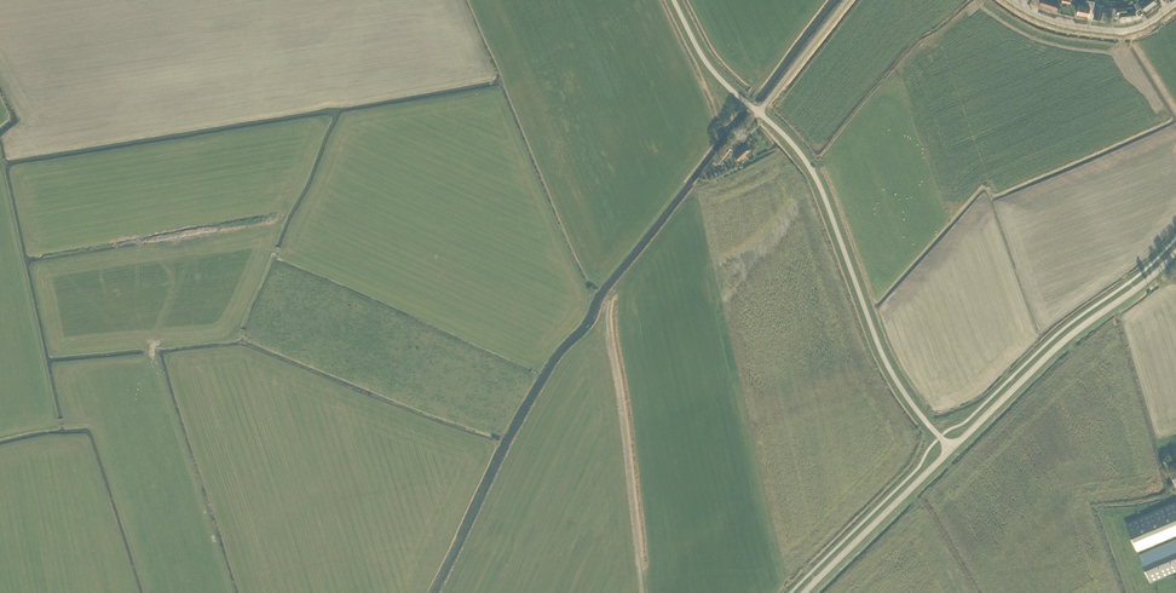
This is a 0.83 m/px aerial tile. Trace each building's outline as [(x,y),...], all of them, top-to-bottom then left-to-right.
[(1056,10),(1058,3),(1054,1),(1054,0),(1053,0),(1041,0),(1040,4),(1056,10)] [(1086,6),(1079,4),(1077,14),(1083,16),(1083,14),(1088,15),(1090,8),(1093,9),(1095,1),(1089,0),(1087,0),(1086,6)] [(1146,10),(1156,2),(1155,0),(1143,0),(1140,2),(1146,10)] [(1094,17),(1101,18),(1103,5),(1097,4),(1094,17)] [(1119,13),(1120,19),(1124,19),(1124,17),(1136,16),(1135,10),(1133,10),(1132,7),(1117,8),(1118,13),(1119,13)] [(734,154),(740,161),(747,155),(745,154),(751,149),(746,143),(734,154)] [(726,156),(732,149),(728,145),(721,153),(717,158),(722,162),(726,156)] [(1126,524),(1137,549),(1175,532),(1175,502),(1126,524)] [(1175,570),(1175,540),(1139,556),(1150,581),(1175,570)]
